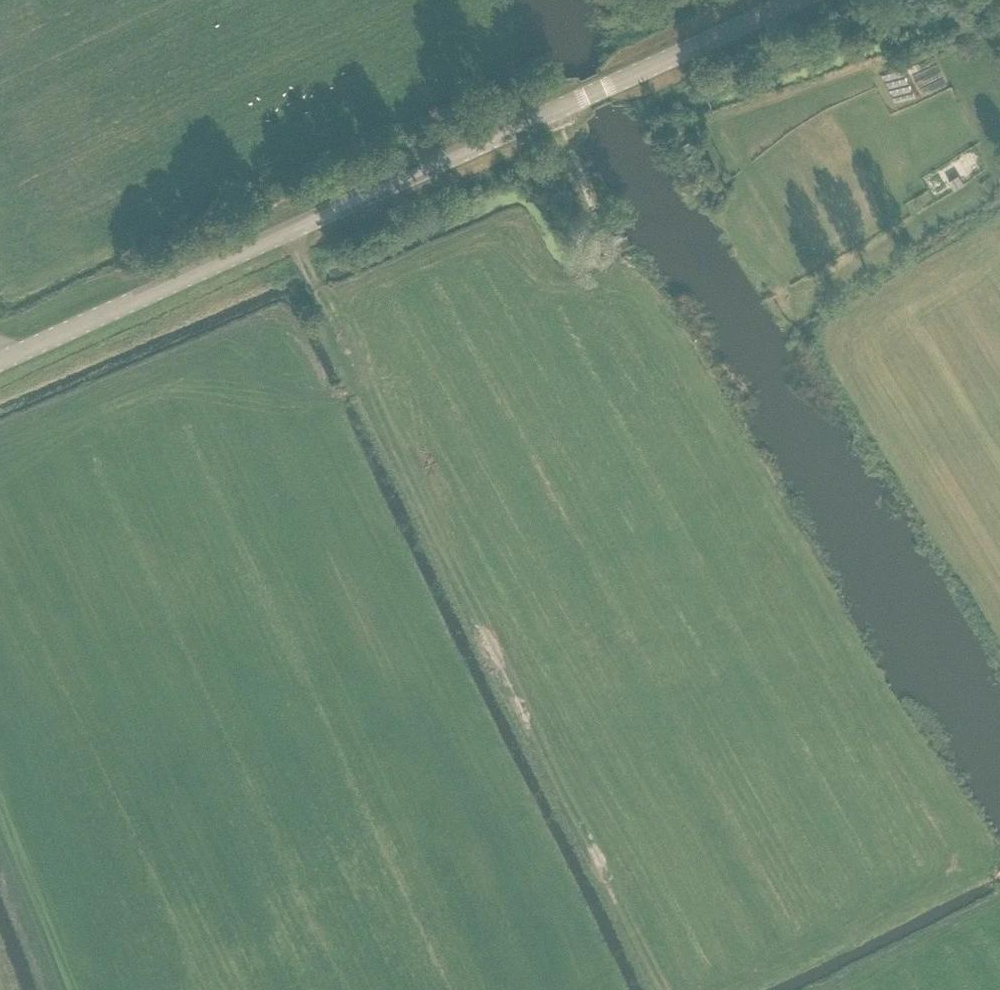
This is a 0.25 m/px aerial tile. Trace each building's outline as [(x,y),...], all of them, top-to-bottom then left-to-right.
[(919,96),(944,91),(939,66),(913,72),(919,96)] [(976,151),(923,177),(935,202),(956,192),(953,184),(985,169),(976,151)]
